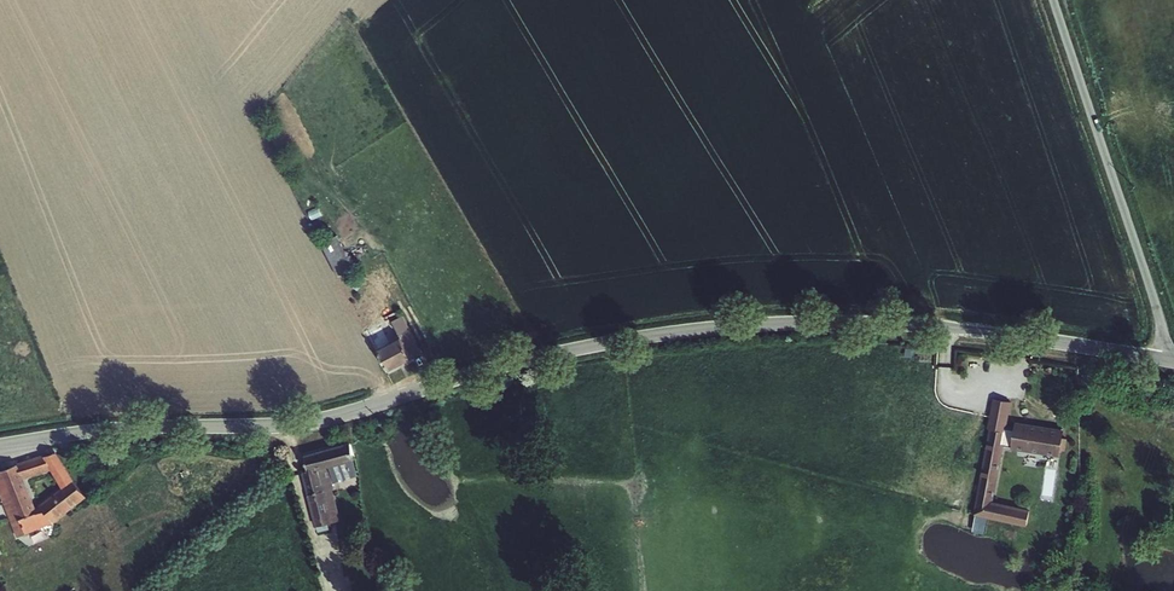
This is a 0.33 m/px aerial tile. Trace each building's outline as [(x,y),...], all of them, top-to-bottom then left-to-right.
[(310,228),(328,262),(343,254),(325,220),(310,228)] [(401,317),(391,322),(413,358),(421,354),(401,317)] [(391,322),(366,333),(385,370),(413,358),(391,322)] [(996,435),(1002,401),(986,398),(979,432),(985,433),(996,435)] [(1007,450),(1052,458),(1057,435),(1011,427),(1007,450)] [(999,435),(996,435),(985,433),(971,506),(968,517),(1018,529),(1021,517),(983,508),(999,435)] [(302,458),(304,472),(299,473),(317,532),(328,529),(327,524),(331,523),(322,492),(329,490),(331,489),(324,467),(329,465),(344,462),(350,460),(348,445),(302,458)] [(52,469),(67,489),(38,511),(26,478),(42,472),(35,462),(3,471),(9,487),(0,490),(0,493),(2,499),(12,496),(25,531),(37,527),(44,524),(83,497),(51,457),(44,459),(52,469)] [(52,469),(44,459),(35,462),(42,472),(52,469)] [(344,462),(329,465),(332,476),(347,472),(344,462)] [(9,487),(3,471),(0,472),(0,490),(9,487)] [(322,492),(331,523),(338,521),(329,490),(322,492)] [(25,531),(12,496),(2,499),(0,493),(0,500),(14,534),(25,531)]
